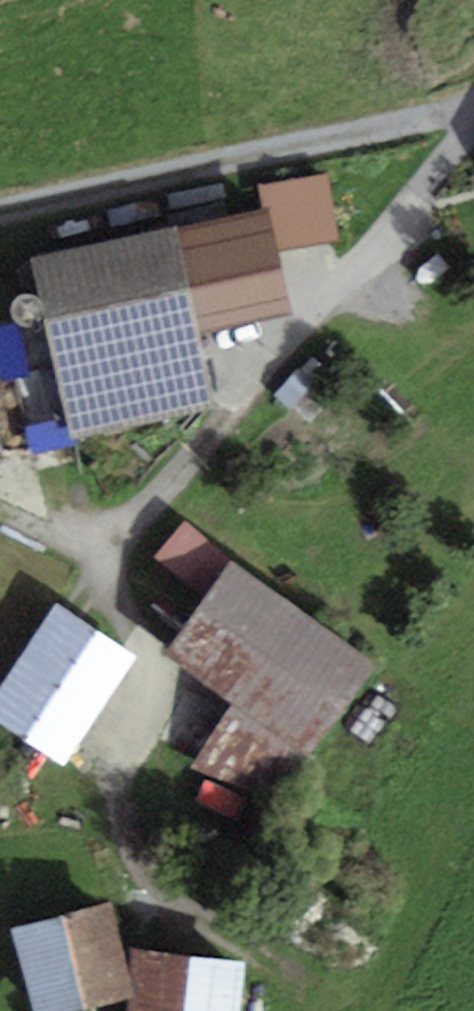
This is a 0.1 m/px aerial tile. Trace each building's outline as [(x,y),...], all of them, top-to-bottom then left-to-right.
[(340,185),(274,198),(283,248),(350,235),(340,185)] [(197,235),(53,263),(87,438),(231,410),(197,235)] [(194,530),(160,562),(204,608),(238,576),(194,530)] [(390,668),(253,568),(189,655),(257,706),(209,772),(278,822),(321,763),(390,668)] [(72,608),(0,719),(0,725),(76,774),(151,658),(72,608)] [(25,932),(44,1010),(125,1010),(146,1006),(122,908),(25,932)] [(152,958),(148,1010),(256,1010),(260,968),(152,958)]
